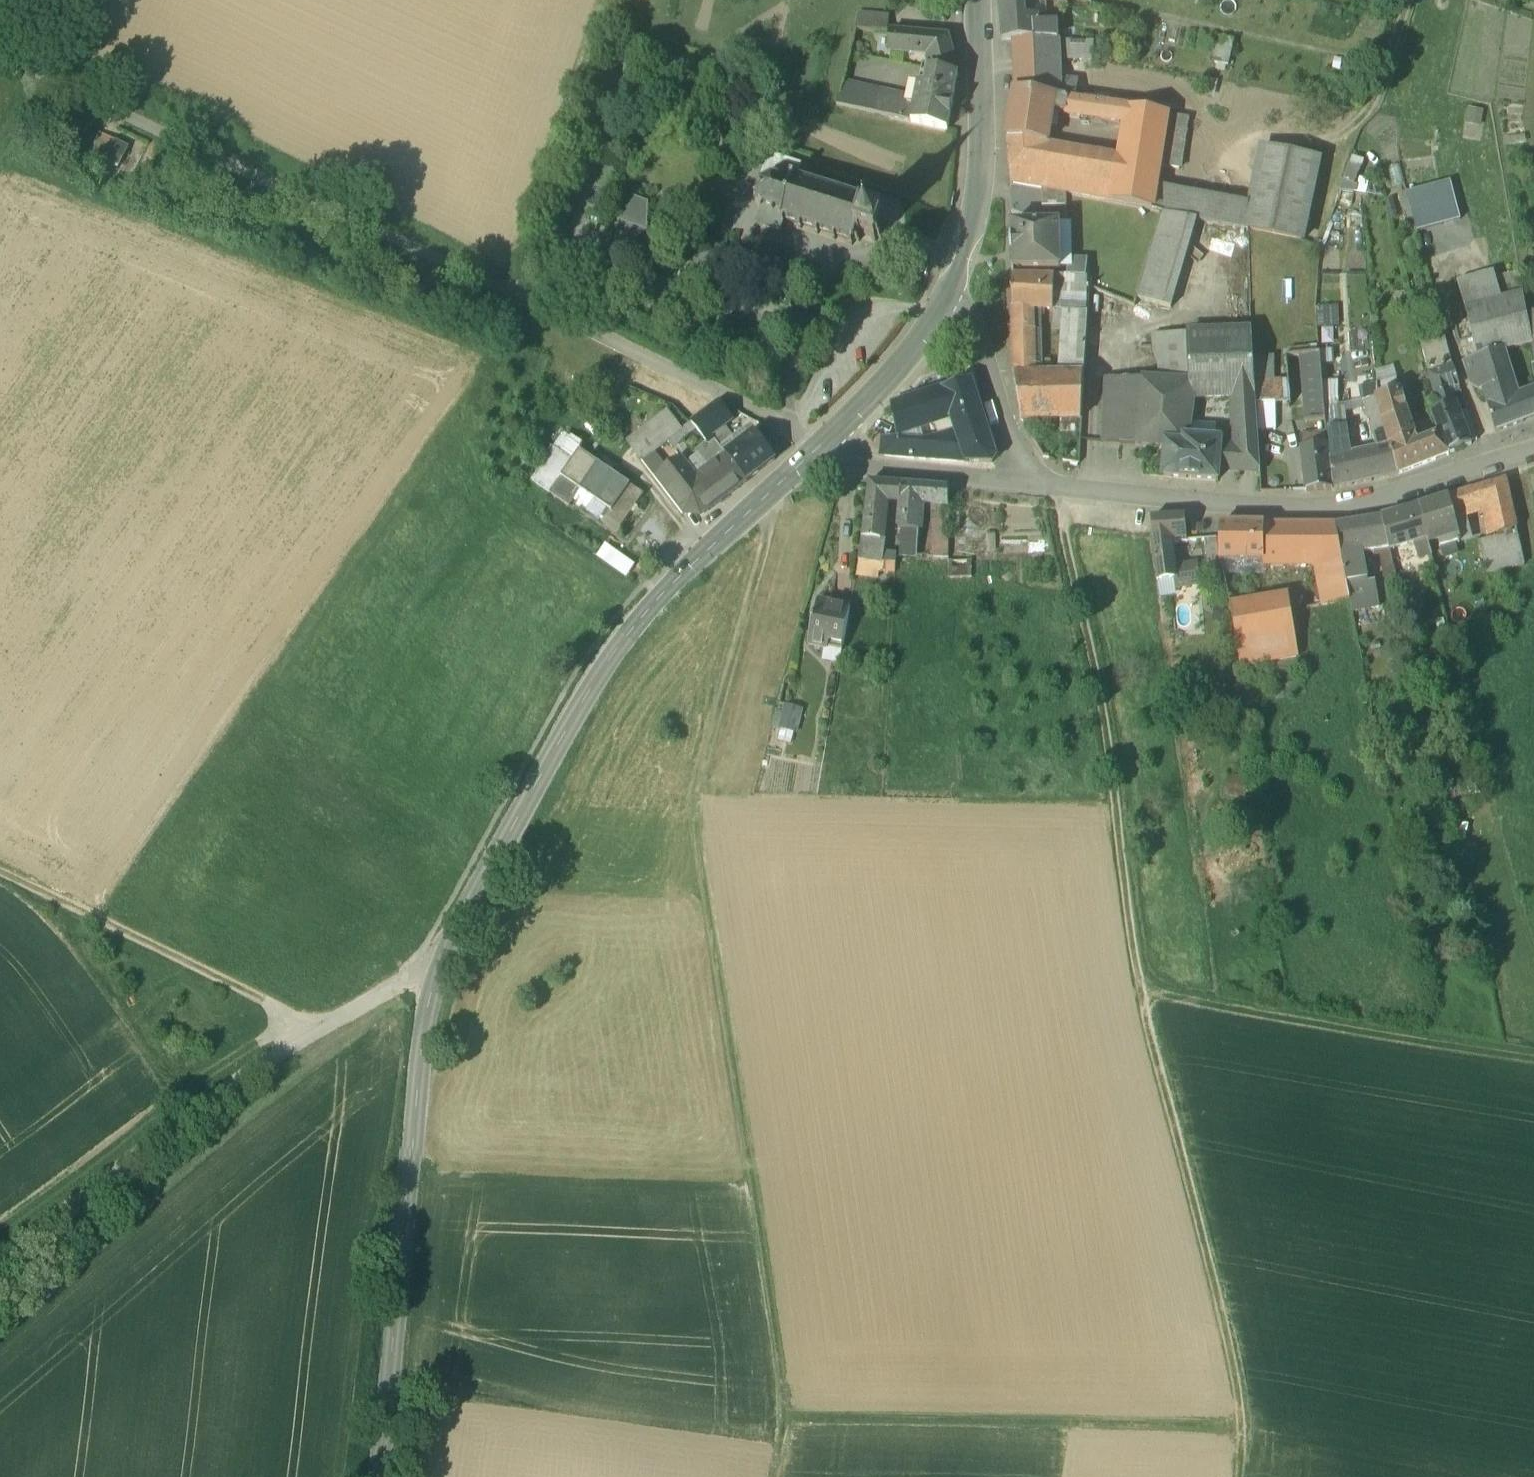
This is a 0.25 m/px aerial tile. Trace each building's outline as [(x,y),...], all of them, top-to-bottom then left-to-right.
[(1001,40),(1012,40),(1038,39),(1038,22),(1038,15),(1024,16),(1024,0),(999,0),(1001,40)] [(888,15),(858,12),(855,26),(887,29),(888,15)] [(1069,40),(1067,22),(1038,22),(1038,39),(1039,40),(1061,40),(1069,40)] [(948,35),(887,29),(882,48),(932,54),(930,68),(958,74),(958,72),(948,35)] [(1039,40),(1038,39),(1012,40),(1014,72),(1061,79),(1061,40),(1039,40)] [(1096,42),(1072,41),(1071,59),(1095,60),(1096,42)] [(958,74),(930,68),(928,83),(955,89),(958,74)] [(1061,79),(1014,72),(1015,90),(1055,96),(1061,97),(1061,79)] [(917,97),(842,80),(836,105),(894,117),(898,99),(916,102),(917,97)] [(928,83),(920,82),(917,97),(916,102),(912,121),(948,128),(955,89),(928,83)] [(1055,96),(1015,90),(1008,137),(1047,142),(1053,111),(1055,96)] [(1061,97),(1055,96),(1053,111),(1125,124),(1128,108),(1061,97)] [(916,102),(898,99),(894,117),(912,121),(916,102)] [(1125,124),(1119,160),(1119,161),(1113,203),(1152,210),(1156,185),(1159,166),(1168,114),(1128,108),(1125,124)] [(1188,117),(1168,114),(1159,166),(1180,169),(1188,117)] [(1047,142),(1008,137),(1011,183),(1042,189),(1066,193),(1079,196),(1113,203),(1119,161),(1046,146),(1047,142)] [(128,146),(114,138),(104,158),(118,165),(128,146)] [(1250,204),(1245,229),(1248,229),(1249,226),(1304,238),(1320,160),(1261,148),(1250,204)] [(803,165),(779,157),(774,176),(772,177),(772,180),(764,184),(760,181),(759,183),(762,187),(760,195),(754,195),(755,198),(759,198),(764,206),(761,209),(763,211),(759,226),(780,234),(783,225),(784,225),(785,222),(799,226),(798,230),(801,231),(802,227),(817,232),(815,236),(818,237),(819,233),(834,238),(832,241),(835,242),(836,239),(851,243),(850,247),(852,248),(853,244),(854,245),(856,242),(860,244),(862,240),(858,238),(858,236),(862,237),(863,234),(874,238),(873,242),(877,244),(878,240),(879,240),(880,240),(882,241),(884,237),(881,236),(884,225),(887,226),(889,222),(886,221),(886,220),(885,220),(887,216),(882,214),(880,211),(876,210),(872,212),(872,210),(873,207),(869,206),(870,204),(868,204),(869,200),(866,199),(865,203),(851,198),(852,194),(849,193),(848,197),(833,193),(834,189),(832,188),(830,192),(817,187),(818,183),(799,178),(803,165)] [(1346,190),(1361,190),(1361,164),(1347,163),(1346,190)] [(1447,182),(1407,193),(1417,231),(1452,222),(1448,207),(1453,206),(1447,182)] [(1250,204),(1156,185),(1152,210),(1245,229),(1250,204)] [(1066,193),(1042,189),(1042,206),(1066,206),(1066,193)] [(649,204),(628,196),(618,222),(648,234),(648,205),(649,204)] [(1060,223),(1011,224),(1011,240),(1011,253),(1012,253),(1012,268),(1060,268),(1060,223)] [(1159,223),(1137,296),(1163,304),(1185,231),(1159,223)] [(1087,261),(1069,260),(1068,275),(1086,277),(1087,261)] [(1493,272),(1457,282),(1465,309),(1500,300),(1495,280),(1495,279),(1493,272)] [(1495,279),(1495,280),(1500,300),(1523,294),(1520,274),(1495,279)] [(1052,276),(1012,275),(1013,307),(1014,308),(1033,309),(1050,310),(1052,276)] [(1086,277),(1068,275),(1068,276),(1052,276),(1050,310),(1060,310),(1088,312),(1090,286),(1091,287),(1091,278),(1086,277)] [(1500,300),(1465,309),(1479,358),(1496,352),(1533,344),(1529,322),(1524,294),(1523,294),(1500,300)] [(1033,309),(1014,308),(1015,324),(1029,324),(1034,329),(1033,309)] [(1088,312),(1060,310),(1058,344),(1063,345),(1061,374),(1084,374),(1088,312)] [(1029,324),(1015,324),(1015,375),(1035,375),(1034,329),(1029,324)] [(1255,382),(1252,332),(1187,332),(1188,335),(1189,359),(1192,396),(1233,396),(1256,395),(1255,382)] [(1157,359),(1189,359),(1188,335),(1153,337),(1153,349),(1157,359)] [(1441,347),(1433,349),(1435,356),(1442,354),(1441,347)] [(1479,358),(1464,364),(1471,384),(1480,392),(1483,391),(1505,381),(1503,375),(1496,352),(1479,358)] [(1435,356),(1425,358),(1429,374),(1446,368),(1442,354),(1435,356)] [(1325,420),(1320,356),(1300,358),(1305,422),(1325,420)] [(1189,359),(1157,359),(1158,379),(1143,378),(1135,441),(1166,443),(1167,441),(1185,443),(1186,438),(1187,433),(1192,396),(1189,359)] [(1446,368),(1429,374),(1441,409),(1454,403),(1449,389),(1459,386),(1453,366),(1446,368)] [(1061,374),(1056,375),(1041,375),(1035,375),(1015,375),(1015,377),(1023,418),(1044,455),(1078,462),(1084,374),(1061,374)] [(1143,378),(1107,375),(1102,439),(1135,441),(1143,378)] [(1396,377),(1377,382),(1377,395),(1378,399),(1400,393),(1396,377)] [(971,379),(942,388),(951,415),(959,439),(961,445),(990,435),(971,379)] [(1505,381),(1483,391),(1496,432),(1523,423),(1516,399),(1510,379),(1505,381)] [(1289,381),(1255,382),(1256,395),(1256,405),(1276,405),(1289,405),(1289,381)] [(942,388),(891,405),(895,426),(910,428),(951,415),(942,388)] [(1400,393),(1378,399),(1386,427),(1391,445),(1400,474),(1426,464),(1418,444),(1408,419),(1406,414),(1400,393)] [(1516,399),(1523,423),(1533,419),(1533,393),(1516,399)] [(1256,395),(1233,396),(1236,461),(1237,467),(1241,473),(1241,489),(1258,491),(1260,465),(1258,430),(1256,405),(1256,395)] [(690,420),(706,441),(731,422),(716,401),(690,420)] [(1454,403),(1441,409),(1432,412),(1441,435),(1448,454),(1470,446),(1454,403)] [(1276,405),(1256,405),(1258,430),(1276,430),(1276,405)] [(654,449),(681,429),(665,409),(628,437),(656,479),(667,470),(654,449)] [(910,428),(895,426),(898,438),(911,439),(910,428)] [(1386,427),(1378,429),(1383,446),(1391,445),(1386,427)] [(1335,428),(1327,429),(1330,459),(1345,455),(1342,428),(1335,428)] [(754,431),(725,452),(746,480),(775,458),(754,431)] [(911,439),(898,438),(898,439),(884,439),(881,453),(917,457),(994,459),(997,455),(990,435),(961,445),(959,439),(938,439),(937,442),(911,439)] [(1441,435),(1418,444),(1426,464),(1449,455),(1448,454),(1441,435)] [(1190,439),(1186,438),(1185,443),(1167,441),(1166,443),(1164,475),(1216,479),(1218,479),(1220,460),(1221,440),(1190,439)] [(724,439),(719,443),(722,448),(728,444),(724,439)] [(1327,445),(1301,447),(1306,490),(1333,490),(1327,445)] [(1383,446),(1377,448),(1386,477),(1400,474),(1391,445),(1383,446)] [(1377,448),(1364,451),(1372,480),(1386,477),(1377,448)] [(579,449),(549,493),(569,506),(580,489),(598,462),(579,449)] [(1345,455),(1330,459),(1335,489),(1372,480),(1364,451),(1345,455)] [(725,452),(695,475),(716,503),(746,480),(725,452)] [(695,475),(682,458),(667,470),(693,504),(701,514),(716,503),(695,475)] [(1236,461),(1220,460),(1218,479),(1216,479),(1216,487),(1241,489),(1241,473),(1237,467),(1236,461)] [(643,494),(598,462),(580,489),(610,510),(606,516),(621,526),(643,494)] [(693,504),(667,470),(656,479),(682,513),(693,504)] [(902,483),(869,480),(864,522),(863,532),(880,534),(882,534),(886,499),(900,500),(902,483)] [(1506,481),(1468,493),(1473,509),(1486,505),(1494,538),(1480,542),(1486,569),(1502,565),(1504,570),(1524,565),(1506,481)] [(922,485),(902,483),(900,500),(898,528),(901,528),(918,529),(920,502),(922,485)] [(934,486),(922,485),(920,502),(933,502),(934,486)] [(948,487),(934,486),(933,502),(948,503),(948,487)] [(1468,493),(1449,498),(1454,515),(1473,509),(1468,493)] [(1449,498),(1419,507),(1427,539),(1428,542),(1438,539),(1459,533),(1454,515),(1449,498)] [(1419,507),(1382,518),(1389,548),(1390,550),(1417,542),(1427,539),(1419,507)] [(1209,513),(1198,514),(1199,534),(1204,534),(1205,562),(1174,566),(1174,578),(1221,569),(1217,556),(1221,555),(1221,523),(1209,523),(1209,513)] [(1198,514),(1184,515),(1186,535),(1199,534),(1198,514)] [(1184,515),(1151,517),(1153,534),(1150,535),(1157,581),(1174,578),(1174,566),(1172,541),(1186,540),(1186,535),(1184,515)] [(1382,518),(1365,520),(1371,551),(1389,548),(1382,518)] [(1365,520),(1335,525),(1342,564),(1344,573),(1364,569),(1362,557),(1364,557),(1363,553),(1371,551),(1365,520)] [(1264,523),(1221,523),(1221,555),(1221,559),(1264,560),(1264,524),(1264,523)] [(1283,524),(1264,524),(1264,560),(1283,559),(1283,524)] [(1335,525),(1283,524),(1283,559),(1283,563),(1342,564),(1335,525)] [(918,529),(901,528),(900,547),(918,548),(948,549),(948,530),(918,529)] [(880,534),(863,532),(857,567),(894,572),(896,554),(888,553),(887,561),(879,560),(880,534)] [(1459,533),(1438,539),(1441,548),(1461,542),(1459,533)] [(1427,539),(1417,542),(1421,557),(1431,554),(1428,542),(1427,539)] [(918,548),(900,547),(899,554),(917,556),(918,548)] [(618,549),(608,562),(627,576),(637,563),(618,549)] [(970,560),(948,561),(948,577),(970,576),(970,560)] [(1234,563),(1221,562),(1228,592),(1248,587),(1245,574),(1240,575),(1238,567),(1234,563)] [(1364,569),(1344,573),(1346,583),(1366,578),(1364,569)] [(1366,578),(1346,583),(1351,612),(1379,606),(1374,582),(1367,583),(1366,578)] [(1289,598),(1231,608),(1236,641),(1294,632),(1289,598)] [(850,606),(817,600),(814,618),(812,618),(811,621),(812,621),(808,644),(842,650),(850,606)] [(1294,632),(1236,641),(1240,665),(1298,655),(1294,632)] [(1255,665),(1240,665),(1243,692),(1258,690),(1255,665)] [(776,726),(783,728),(780,738),(796,743),(806,707),(783,701),(776,726)]
